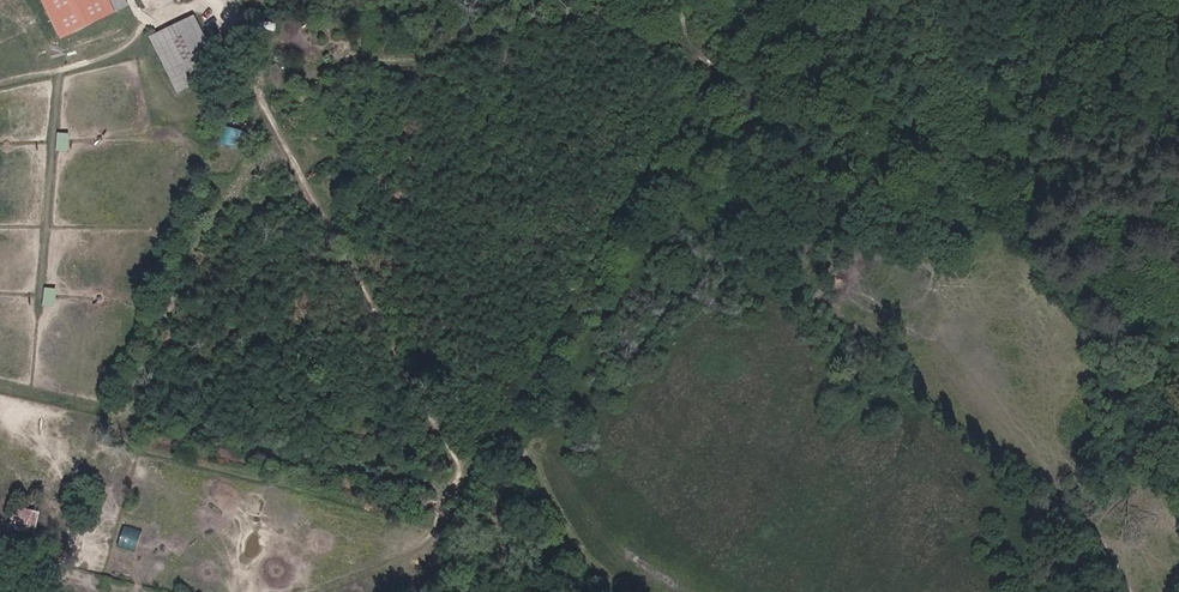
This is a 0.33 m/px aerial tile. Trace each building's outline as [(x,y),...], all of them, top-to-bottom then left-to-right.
[(62,42),(117,18),(109,0),(44,0),(62,42)] [(121,0),(109,0),(117,18),(127,13),(121,0)] [(222,78),(197,21),(153,40),(177,97),(222,78)] [(15,505),(11,521),(36,527),(40,511),(15,505)]
